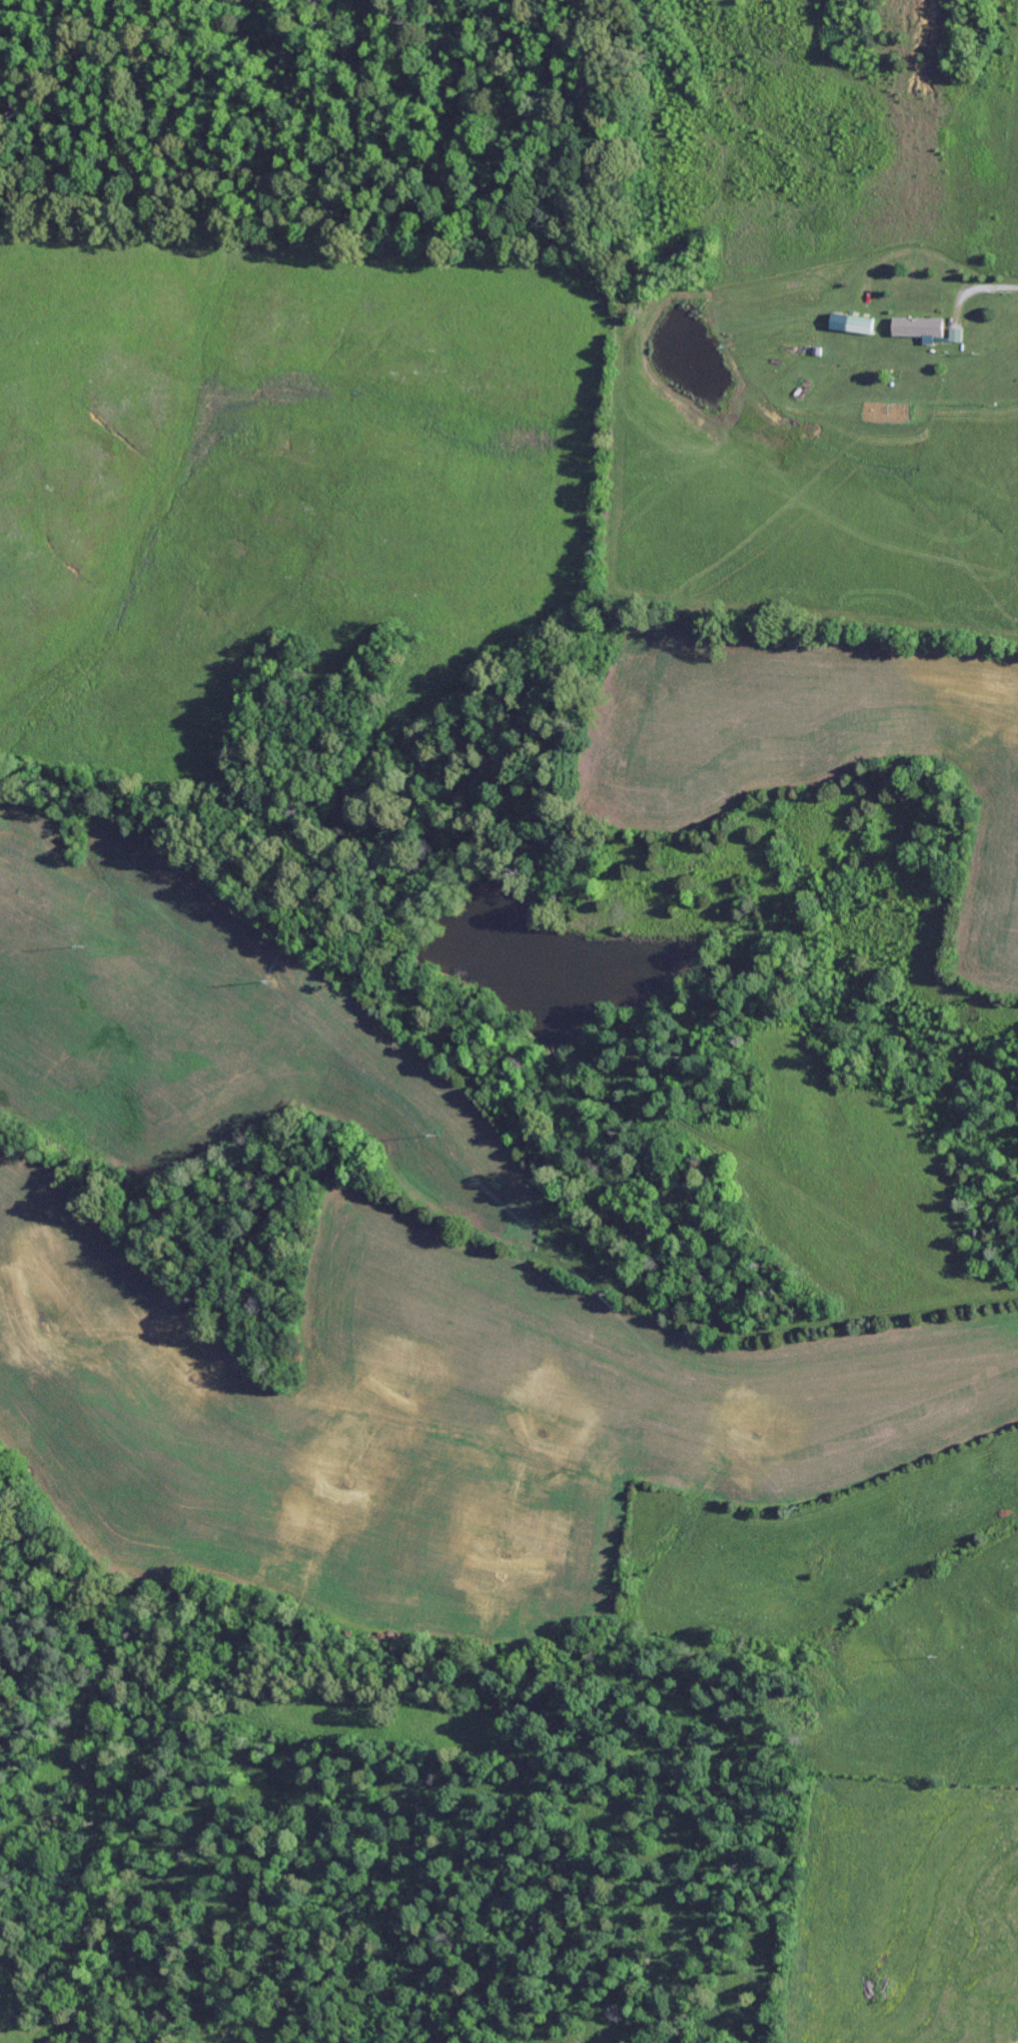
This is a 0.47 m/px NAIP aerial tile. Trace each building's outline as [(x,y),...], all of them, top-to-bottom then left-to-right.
[(874,336),(876,320),(833,314),(831,330),(874,336)] [(945,320),(895,319),(895,338),(925,338),(925,342),(945,343),(945,320)] [(964,343),(965,330),(952,329),(952,343),(964,343)]
